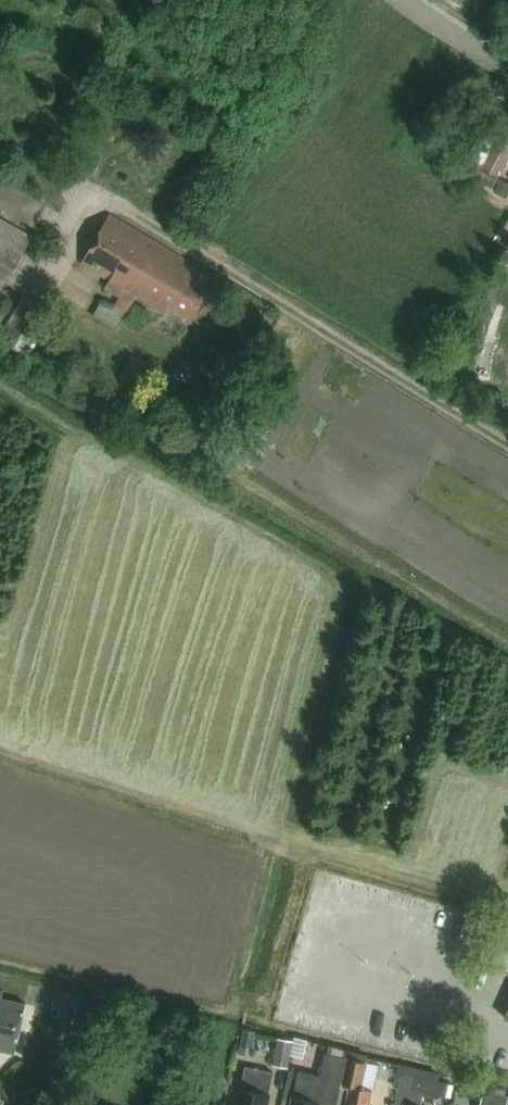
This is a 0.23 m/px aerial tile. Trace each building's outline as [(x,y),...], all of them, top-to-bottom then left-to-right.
[(484,184),(494,189),(507,162),(507,145),(496,139),(495,142),(481,134),(468,159),(479,165),(471,181),(482,187),(484,184)] [(117,330),(124,319),(137,296),(165,313),(169,307),(192,320),(211,286),(207,283),(212,275),(111,215),(82,263),(126,289),(114,308),(103,301),(94,316),(117,330)] [(5,285),(24,253),(0,239),(0,282),(5,285)] [(0,332),(0,340),(26,356),(53,312),(23,294),(0,332)] [(495,955),(507,961),(507,925),(495,955)] [(7,1051),(8,1045),(16,1046),(26,1001),(1,996),(2,990),(0,989),(0,1050),(7,1051)] [(256,1031),(244,1029),(239,1053),(251,1056),(256,1031)] [(294,1041),(279,1038),(274,1064),(288,1067),(294,1041)] [(320,1104),(326,1104),(338,1104),(348,1058),(326,1053),(321,1076),(299,1071),(292,1104),(320,1104)] [(360,1087),(366,1062),(367,1056),(351,1053),(350,1058),(343,1084),(352,1086),(352,1085),(360,1087)] [(399,1065),(396,1075),(403,1077),(404,1077),(405,1074),(406,1066),(399,1065)] [(274,1073),(246,1067),(238,1104),(268,1104),(270,1095),(269,1094),(274,1073)] [(425,1093),(447,1098),(447,1096),(450,1084),(436,1081),(415,1076),(405,1074),(404,1077),(398,1103),(397,1104),(398,1104),(422,1104),(425,1093)] [(462,1082),(459,1094),(476,1098),(479,1086),(462,1082)] [(347,1104),(370,1104),(373,1090),(360,1087),(352,1085),(352,1086),(347,1104)] [(481,1104),(507,1104),(507,1099),(507,1097),(484,1091),(481,1104)]
